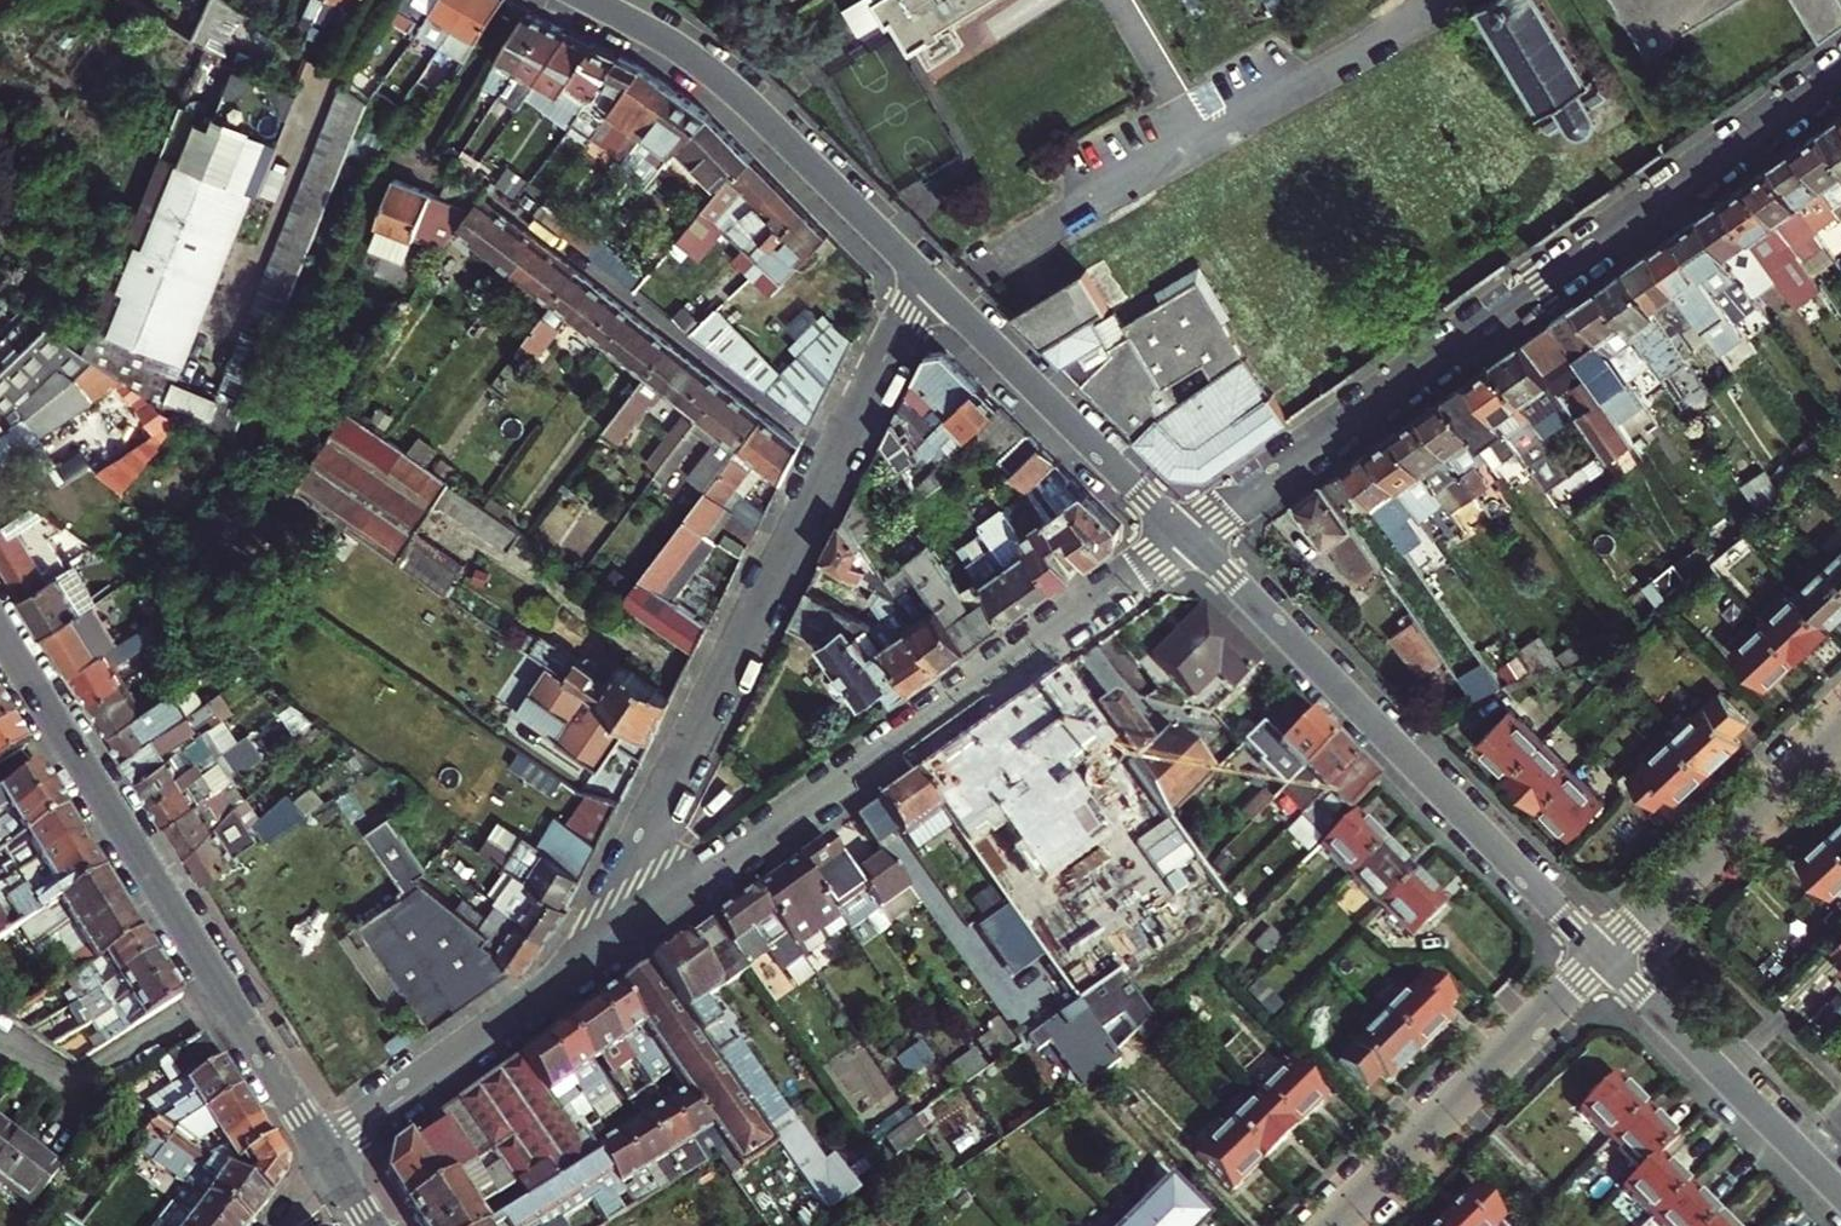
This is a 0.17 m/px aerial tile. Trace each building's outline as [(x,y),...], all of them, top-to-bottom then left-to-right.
[(195,35),(211,0),(140,0),(195,35)] [(209,44),(224,54),(246,9),(233,0),(211,0),(195,35),(209,44)] [(310,14),(319,19),(328,0),(317,0),(310,14)] [(319,19),(327,23),(339,0),(328,0),(319,19)] [(395,1),(419,16),(414,24),(421,29),(439,0),(396,0),(395,1)] [(421,29),(419,32),(443,47),(471,0),(439,0),(421,29)] [(501,8),(505,0),(471,0),(443,47),(468,62),(501,8)] [(900,3),(893,7),(903,23),(910,19),(921,37),(937,27),(935,23),(974,0),(898,0),(900,3)] [(935,23),(937,27),(943,29),(991,0),(974,0),(935,23)] [(1601,111),(1597,103),(1611,94),(1598,71),(1595,73),(1548,0),(1486,0),(1483,2),(1546,104),(1540,108),(1553,129),(1568,120),(1572,126),(1576,129),(1582,131),(1587,131),(1592,130),(1597,126),(1600,122),(1601,116),(1601,111)] [(1649,58),(1674,42),(1672,38),(1734,0),(1614,0),(1649,58)] [(1821,42),(1840,27),(1840,0),(1796,0),(1821,42)] [(529,13),(524,19),(498,62),(501,65),(495,74),(509,83),(515,74),(525,58),(550,23),(529,13)] [(518,108),(531,89),(539,79),(562,46),(573,33),(550,23),(525,58),(515,74),(523,80),(508,101),(518,108)] [(539,79),(531,89),(546,101),(566,116),(557,129),(565,135),(574,122),(622,55),(573,33),(562,46),(539,79)] [(594,135),(602,124),(645,66),(622,55),(574,122),(593,137),(594,135)] [(661,108),(679,91),(645,66),(602,124),(631,146),(641,132),(650,121),(661,108)] [(203,165),(262,189),(300,90),(243,67),(203,165)] [(240,449),(375,104),(346,82),(344,81),(209,428),(240,449)] [(501,94),(504,89),(498,85),(494,90),(501,94)] [(676,149),(711,116),(679,91),(661,108),(650,121),(641,132),(655,142),(646,154),(650,158),(645,164),(657,173),(673,153),(676,149)] [(537,115),(557,129),(566,116),(546,101),(537,115)] [(1822,129),(1840,156),(1840,115),(1822,129)] [(734,177),(754,158),(711,116),(676,149),(673,153),(696,176),(700,172),(719,191),(731,175),(734,177)] [(602,124),(594,135),(623,157),(631,146),(602,124)] [(1797,146),(1831,194),(1840,187),(1840,156),(1822,129),(1797,146)] [(1831,194),(1797,146),(1772,164),(1817,227),(1833,215),(1823,200),(1831,194)] [(257,190),(166,153),(128,251),(218,289),(257,190)] [(745,224),(783,187),(754,158),(734,177),(731,175),(719,191),(708,204),(725,222),(736,233),(745,224)] [(1826,239),(1817,227),(1772,164),(1751,179),(1805,254),(1826,239)] [(459,232),(475,209),(397,179),(381,221),(434,243),(439,232),(455,238),(459,232)] [(493,179),(488,186),(494,190),(498,184),(493,179)] [(1805,254),(1751,179),(1726,196),(1766,251),(1786,280),(1811,262),(1805,254)] [(783,187),(745,224),(768,246),(806,210),(783,187)] [(519,200),(527,206),(537,214),(543,206),(524,192),(519,200)] [(1749,263),(1766,251),(1726,196),(1701,214),(1760,296),(1768,290),(1749,263)] [(513,245),(525,230),(482,197),(475,209),(459,232),(473,242),(512,272),(526,255),(513,245)] [(565,235),(572,226),(544,204),(543,206),(537,214),(565,235)] [(638,291),(652,302),(695,248),(701,253),(725,222),(708,204),(638,291)] [(537,214),(527,206),(521,214),(531,222),(537,214)] [(761,259),(782,279),(830,234),(806,210),(768,246),(745,224),(736,233),(743,240),(761,259)] [(1676,231),(1723,297),(1736,315),(1749,306),(1757,317),(1769,309),(1760,296),(1701,214),(1676,231)] [(572,226),(565,235),(590,254),(593,257),(601,247),(572,226)] [(526,255),(512,272),(553,303),(578,271),(525,230),(513,245),(526,255)] [(1712,305),(1723,297),(1676,231),(1652,249),(1679,288),(1693,278),(1712,305)] [(453,241),(460,247),(466,251),(473,242),(459,232),(455,238),(453,241)] [(701,339),(761,259),(743,240),(684,303),(688,306),(675,319),(701,339)] [(453,241),(438,264),(444,268),(460,247),(453,241)] [(1627,267),(1658,310),(1666,322),(1679,313),(1694,334),(1706,324),(1698,314),(1679,288),(1652,249),(1627,267)] [(171,408),(218,289),(128,251),(123,263),(89,350),(171,408)] [(812,424),(856,336),(827,314),(820,312),(782,279),(761,259),(701,339),(812,424)] [(1651,315),(1658,310),(1627,267),(1602,284),(1648,349),(1670,379),(1683,369),(1668,349),(1672,346),(1651,315)] [(1091,315),(1110,304),(1089,268),(1013,314),(1062,363),(1104,338),(1091,315)] [(553,303),(520,346),(535,357),(569,315),(609,346),(623,329),(610,319),(621,304),(578,271),(553,303)] [(1116,350),(1083,383),(1172,473),(1209,476),(1292,417),(1251,359),(1202,277),(1128,322),(1133,331),(1114,343),(1116,350)] [(1578,302),(1631,376),(1635,382),(1642,377),(1631,361),(1648,349),(1602,284),(1578,302)] [(1605,395),(1631,376),(1578,302),(1552,321),(1605,395)] [(673,343),(621,304),(610,319),(623,329),(609,346),(648,376),(673,343)] [(1707,308),(1698,314),(1706,324),(1714,319),(1707,308)] [(1552,321),(1524,340),(1574,410),(1588,401),(1605,425),(1591,435),(1595,439),(1603,450),(1608,458),(1636,439),(1605,395),(1552,321)] [(475,322),(470,329),(475,333),(480,327),(475,322)] [(55,326),(0,378),(0,438),(32,418),(42,434),(82,410),(90,422),(132,397),(177,429),(189,414),(181,409),(178,413),(171,408),(89,350),(55,326)] [(1558,405),(1566,416),(1574,410),(1524,340),(1495,361),(1534,416),(1546,408),(1551,409),(1558,405)] [(640,386),(606,430),(620,440),(646,407),(656,404),(660,400),(695,427),(715,400),(702,390),(714,375),(673,343),(648,376),(640,386)] [(928,354),(915,379),(953,398),(941,410),(948,418),(981,384),(948,351),(928,354)] [(1495,361),(1471,378),(1521,447),(1532,462),(1555,446),(1544,431),(1534,416),(1495,361)] [(715,400),(695,427),(690,433),(678,448),(692,458),(708,438),(733,458),(765,415),(714,375),(702,390),(715,400)] [(606,430),(640,386),(627,376),(588,427),(601,437),(606,430)] [(1506,457),(1521,447),(1471,378),(1447,396),(1482,445),(1492,438),(1506,457)] [(916,451),(921,458),(926,454),(930,458),(941,448),(949,455),(968,436),(1000,403),(981,384),(948,418),(939,426),(923,443),(916,451)] [(1447,396),(1422,413),(1479,493),(1494,483),(1480,462),(1489,455),(1482,445),(1447,396)] [(936,414),(905,398),(899,412),(908,415),(906,419),(923,443),(939,426),(932,419),(936,414)] [(1014,418),(1000,403),(968,436),(982,450),(988,445),(1014,418)] [(1544,431),(1566,416),(1558,405),(1551,409),(1546,408),(1534,416),(1544,431)] [(941,410),(936,414),(932,419),(939,426),(948,418),(941,410)] [(411,538),(417,529),(439,497),(511,547),(523,530),(426,464),(407,451),(348,411),(295,488),(442,588),(455,569),(411,538)] [(916,451),(923,443),(906,419),(908,415),(899,412),(884,440),(904,469),(921,458),(916,451)] [(1479,493),(1422,413),(1397,431),(1446,499),(1454,511),(1479,493)] [(802,443),(765,415),(733,458),(709,490),(726,502),(733,507),(760,527),(768,511),(744,492),(738,488),(758,462),(764,466),(783,480),(802,443)] [(988,445),(1014,473),(1042,445),(1014,418),(988,445)] [(655,479),(678,448),(690,433),(680,425),(644,471),(655,479)] [(1422,517),(1446,499),(1397,431),(1373,448),(1414,505),(1422,517)] [(419,435),(407,451),(426,464),(438,448),(419,435)] [(1603,450),(1595,439),(1565,460),(1573,471),(1603,450)] [(1058,461),(1042,445),(1014,473),(1030,489),(1058,461)] [(1414,505),(1373,448),(1347,466),(1380,513),(1407,550),(1422,539),(1403,513),(1414,505)] [(1058,461),(1030,489),(1042,506),(1078,480),(1058,461)] [(744,492),(764,466),(758,462),(738,488),(744,492)] [(927,502),(949,481),(938,466),(917,487),(927,502)] [(1347,466),(1325,483),(1357,529),(1380,513),(1347,466)] [(1360,586),(1385,569),(1357,529),(1325,483),(1294,504),(1327,549),(1331,546),(1360,586)] [(860,544),(886,526),(860,488),(844,521),(860,544)] [(687,518),(703,532),(726,502),(709,490),(687,518)] [(1073,500),(1109,550),(1120,543),(1121,523),(1088,490),(1073,500)] [(1093,561),(1109,550),(1073,500),(1049,516),(1079,559),(1088,553),(1093,561)] [(711,536),(724,519),(733,507),(726,502),(703,532),(711,536)] [(25,597),(66,572),(75,566),(55,532),(64,527),(37,505),(0,527),(0,557),(25,597)] [(1042,506),(1017,523),(1024,534),(1049,516),(1042,506)] [(724,519),(753,541),(760,527),(733,507),(724,519)] [(1060,585),(1024,534),(1017,523),(1006,508),(981,526),(983,529),(1035,602),(1060,585)] [(1049,516),(1024,534),(1060,585),(1077,573),(1073,567),(1081,561),(1079,559),(1049,516)] [(694,568),(716,539),(711,536),(703,532),(687,518),(625,600),(698,649),(711,623),(689,609),(694,603),(683,594),(693,581),(680,570),(686,562),(694,568)] [(881,585),(893,591),(860,544),(844,521),(826,557),(869,579),(881,585)] [(928,525),(921,530),(970,600),(977,596),(928,525)] [(891,533),(941,605),(971,646),(1010,619),(988,588),(977,596),(970,600),(921,530),(909,539),(900,527),(891,533)] [(411,538),(455,569),(459,572),(465,562),(417,529),(411,538)] [(1010,619),(1035,602),(983,529),(958,546),(988,588),(1010,619)] [(731,537),(727,545),(734,549),(745,556),(750,547),(731,537)] [(683,594),(694,603),(734,549),(727,545),(716,539),(694,568),(686,562),(680,570),(693,581),(683,594)] [(1829,559),(1840,571),(1840,547),(1829,559)] [(809,591),(851,612),(869,579),(826,557),(809,591)] [(1840,615),(1840,571),(1829,559),(1797,589),(1831,624),(1840,615)] [(79,564),(75,566),(66,572),(25,597),(46,632),(87,606),(97,600),(101,598),(79,564)] [(908,583),(894,592),(945,665),(971,646),(941,605),(930,613),(908,583)] [(914,686),(945,665),(894,592),(893,591),(881,585),(874,600),(877,605),(868,621),(914,686)] [(1801,653),(1831,624),(1797,589),(1767,618),(1801,653)] [(914,686),(868,621),(851,612),(809,591),(790,627),(827,645),(864,698),(887,684),(897,698),(914,686)] [(125,640),(97,600),(87,606),(46,632),(72,673),(109,650),(117,645),(125,640)] [(1262,665),(1205,608),(1152,660),(1192,700),(1219,674),(1237,691),(1262,665)] [(1404,620),(1409,627),(1420,618),(1416,611),(1404,620)] [(169,613),(152,624),(159,635),(177,624),(172,615),(169,613)] [(1420,618),(1409,627),(1395,636),(1426,679),(1452,662),(1451,661),(1420,618)] [(1768,685),(1801,653),(1767,618),(1734,650),(1768,685)] [(674,696),(623,662),(608,684),(598,677),(600,671),(596,666),(599,659),(590,653),(583,657),(542,629),(538,635),(531,630),(522,643),(550,662),(634,720),(655,734),(674,696)] [(128,647),(134,643),(130,637),(125,640),(128,647)] [(128,647),(125,640),(117,645),(109,650),(119,666),(140,653),(134,643),(128,647)] [(191,646),(189,642),(181,648),(183,651),(191,646)] [(1486,660),(1474,644),(1451,661),(1452,662),(1463,677),(1486,660)] [(109,650),(72,673),(91,704),(129,681),(119,666),(109,650)] [(634,720),(550,662),(537,680),(578,708),(557,740),(600,769),(634,720)] [(1080,695),(1063,670),(1031,692),(1038,701),(1053,691),(1064,707),(1080,695)] [(148,711),(129,681),(91,704),(110,735),(148,711)] [(891,703),(897,698),(887,684),(864,698),(868,703),(884,693),(891,703)] [(1721,690),(1675,734),(1709,769),(1741,739),(1735,733),(1749,719),(1721,690)] [(1129,764),(1093,713),(1080,695),(1064,707),(1053,691),(1038,701),(1098,785),(1129,764)] [(212,719),(218,728),(235,715),(222,693),(213,700),(220,713),(212,719)] [(178,705),(172,696),(148,711),(110,735),(125,758),(204,708),(196,694),(178,705)] [(1287,785),(1334,737),(1292,695),(1245,743),(1265,763),(1283,780),(1287,785)] [(204,708),(125,758),(138,779),(199,741),(193,731),(212,719),(220,713),(213,700),(204,708)] [(1112,700),(1093,713),(1129,764),(1169,820),(1217,771),(1171,725),(1150,746),(1119,705),(1112,700)] [(295,724),(303,713),(288,702),(277,711),(295,724)] [(9,721),(0,706),(0,727),(9,721)] [(1478,744),(1507,773),(1541,740),(1512,710),(1478,744)] [(25,747),(9,721),(0,727),(0,763),(25,747)] [(151,800),(228,753),(214,731),(199,741),(138,779),(151,800)] [(1709,769),(1675,734),(1631,776),(1658,804),(1672,792),(1678,799),(1709,769)] [(1356,759),(1334,737),(1287,785),(1280,792),(1302,814),(1356,759)] [(1537,803),(1571,770),(1541,740),(1507,773),(1537,803)] [(990,780),(962,741),(914,775),(948,821),(975,860),(985,874),(1025,844),(1021,838),(1055,813),(1018,760),(990,780)] [(151,800),(166,823),(226,785),(241,775),(228,753),(151,800)] [(1023,756),(1018,760),(1055,813),(1021,838),(1025,844),(985,874),(990,881),(1072,998),(1074,1001),(1124,966),(1224,897),(1214,883),(1204,869),(1169,820),(1129,764),(1098,785),(1061,811),(1023,756)] [(1377,780),(1356,759),(1302,814),(1300,816),(1320,837),(1377,780)] [(1283,780),(1265,763),(1252,775),(1263,786),(1270,793),(1275,798),(1280,792),(1287,785),(1283,780)] [(51,787),(37,765),(0,789),(0,819),(51,787)] [(1602,802),(1571,770),(1537,803),(1568,835),(1602,802)] [(590,785),(575,774),(567,790),(614,815),(622,800),(590,785)] [(877,801),(901,836),(910,848),(948,821),(914,775),(877,801)] [(526,842),(506,872),(568,904),(583,875),(550,856),(557,841),(566,822),(555,814),(503,778),(491,797),(543,833),(533,847),(526,842)] [(186,856),(239,807),(226,785),(166,823),(186,856)] [(1253,820),(1275,798),(1270,793),(1263,786),(1242,808),(1253,820)] [(0,819),(0,825),(11,842),(64,808),(51,787),(0,819)] [(607,829),(614,815),(567,790),(561,801),(607,829)] [(186,856),(202,881),(241,857),(239,855),(254,845),(251,839),(257,835),(263,831),(296,800),(294,795),(256,820),(259,824),(252,827),(239,807),(186,856)] [(261,841),(305,814),(296,800),(263,831),(257,835),(261,841)] [(566,822),(599,844),(607,829),(561,801),(555,814),(566,822)] [(21,868),(79,832),(64,808),(11,842),(0,849),(0,865),(14,856),(21,868)] [(1384,844),(1353,813),(1319,846),(1350,877),(1384,844)] [(371,829),(407,886),(431,871),(396,814),(371,829)] [(1831,830),(1840,840),(1840,821),(1831,830)] [(591,860),(599,844),(566,822),(557,841),(591,860)] [(1840,887),(1840,840),(1831,830),(1800,859),(1833,894),(1840,887)] [(57,899),(103,870),(79,832),(21,868),(5,878),(1,871),(0,871),(0,935),(57,899)] [(825,838),(796,859),(830,907),(849,933),(879,912),(852,874),(825,838)] [(591,860),(557,841),(550,856),(583,875),(591,860)] [(1414,874),(1384,844),(1350,877),(1381,907),(1414,874)] [(1239,857),(1228,845),(1204,869),(1214,883),(1239,857)] [(880,853),(852,874),(879,912),(907,891),(880,853)] [(796,859),(751,890),(796,953),(822,934),(811,920),(830,907),(796,859)] [(990,881),(985,874),(975,860),(964,869),(978,890),(990,881)] [(103,870),(57,899),(72,923),(75,928),(121,899),(103,870)] [(525,908),(518,917),(550,938),(572,906),(568,904),(506,872),(500,882),(516,890),(510,900),(525,908)] [(1445,905),(1414,874),(1381,907),(1412,938),(1445,905)] [(362,925),(434,1027),(519,967),(481,941),(484,937),(480,934),(450,913),(414,888),(362,925)] [(711,918),(748,970),(761,989),(773,980),(744,938),(752,932),(765,950),(773,945),(788,966),(800,958),(796,953),(751,890),(711,918)] [(59,939),(79,971),(141,932),(121,899),(75,928),(59,939)] [(460,899),(450,913),(480,934),(490,920),(460,899)] [(496,920),(494,923),(484,937),(481,941),(519,967),(526,972),(550,938),(518,917),(510,929),(496,920)] [(733,981),(748,970),(711,918),(697,929),(733,981)] [(494,923),(490,920),(480,934),(484,937),(494,923)] [(697,929),(680,941),(717,992),(733,981),(697,929)] [(141,932),(79,971),(73,974),(79,984),(73,988),(77,993),(83,990),(86,994),(129,967),(153,951),(141,932)] [(647,964),(750,1110),(774,1092),(738,1041),(732,1045),(701,1003),(717,992),(680,941),(647,964)] [(69,1034),(109,1009),(167,973),(153,951),(129,967),(86,994),(83,990),(77,993),(80,998),(82,997),(88,1007),(63,1023),(69,1034)] [(808,970),(800,958),(788,966),(796,977),(808,970)] [(765,1131),(750,1110),(647,964),(614,987),(654,1043),(663,1055),(672,1068),(676,1074),(683,1085),(726,1145),(742,1167),(775,1145),(765,1131)] [(1124,971),(1126,969),(1124,966),(1074,1001),(1111,1052),(1134,1031),(1151,1014),(1124,977),(1126,975),(1124,971)] [(1282,995),(1258,970),(1244,984),(1269,1008),(1282,995)] [(104,1044),(181,996),(167,973),(109,1009),(115,1020),(96,1031),(104,1044)] [(1427,974),(1383,1018),(1417,1053),(1448,1022),(1441,1015),(1454,1001),(1427,974)] [(654,1043),(614,987),(591,1004),(637,1068),(649,1085),(658,1078),(659,1078),(649,1065),(641,1052),(654,1043)] [(44,993),(7,1016),(28,1031),(57,1013),(44,993)] [(1088,1075),(1111,1052),(1074,1001),(1072,998),(1035,1025),(1078,1084),(1046,1115),(1051,1111),(1092,1079),(1088,1075)] [(413,1042),(428,1032),(405,1000),(392,1008),(413,1042)] [(637,1068),(591,1004),(565,1022),(561,1025),(590,1064),(593,1061),(597,1059),(608,1075),(623,1065),(630,1073),(637,1068)] [(377,1017),(399,1052),(413,1042),(392,1008),(377,1017)] [(1417,1053),(1383,1018),(1339,1061),(1366,1089),(1380,1076),(1386,1083),(1417,1053)] [(619,1106),(620,1105),(590,1064),(561,1025),(540,1040),(584,1103),(597,1122),(607,1115),(619,1106)] [(940,1060),(917,1028),(902,1039),(925,1071),(940,1060)] [(202,1112),(239,1088),(203,1032),(165,1055),(192,1096),(182,1098),(153,1116),(144,1129),(149,1132),(164,1144),(173,1132),(174,1130),(202,1112)] [(578,1108),(584,1103),(540,1040),(518,1055),(576,1137),(583,1132),(570,1113),(565,1107),(573,1101),(578,1108)] [(663,1055),(654,1043),(641,1052),(649,1065),(663,1055)] [(518,1055),(491,1075),(552,1159),(545,1163),(558,1181),(599,1154),(595,1148),(588,1139),(583,1132),(576,1137),(518,1055)] [(1288,1064),(1258,1094),(1292,1129),(1322,1099),(1288,1064)] [(676,1074),(672,1068),(659,1078),(658,1078),(662,1084),(676,1074)] [(491,1075),(455,1100),(490,1150),(488,1151),(502,1171),(512,1185),(545,1163),(552,1159),(491,1075)] [(1581,1110),(1612,1141),(1646,1108),(1614,1076),(1581,1110)] [(634,1096),(639,1103),(663,1086),(662,1084),(658,1078),(649,1085),(634,1096)] [(1080,1114),(1103,1091),(1092,1079),(1051,1111),(1060,1120),(1073,1108),(1080,1114)] [(683,1085),(663,1099),(705,1158),(713,1153),(726,1145),(683,1085)] [(257,1118),(239,1088),(202,1112),(174,1130),(173,1132),(188,1142),(210,1128),(224,1149),(226,1148),(244,1136),(240,1129),(257,1118)] [(621,1093),(627,1101),(632,1097),(626,1089),(621,1093)] [(1126,1089),(1114,1101),(1135,1122),(1147,1110),(1126,1089)] [(950,1175),(1034,1123),(1009,1090),(929,1146),(950,1175)] [(790,1114),(774,1092),(750,1110),(765,1131),(790,1114)] [(1262,1159),(1292,1129),(1258,1094),(1227,1124),(1262,1159)] [(663,1099),(641,1115),(682,1172),(705,1158),(663,1099)] [(488,1151),(490,1150),(455,1100),(390,1147),(386,1175),(405,1205),(488,1151)] [(565,1107),(570,1113),(578,1108),(573,1101),(565,1107)] [(619,1106),(607,1115),(611,1122),(624,1113),(619,1106)] [(1612,1141),(1642,1172),(1660,1154),(1677,1139),(1646,1108),(1612,1141)] [(1262,1159),(1227,1124),(1215,1112),(1196,1132),(1208,1144),(1196,1155),(1231,1190),(1262,1159)] [(641,1115),(618,1131),(658,1188),(682,1172),(641,1115)] [(241,1178),(268,1198),(283,1180),(284,1160),(257,1118),(240,1129),(244,1136),(226,1148),(237,1165),(241,1165),(244,1163),(248,1169),(241,1178)] [(12,1129),(0,1121),(0,1146),(12,1129)] [(601,1130),(596,1123),(583,1132),(588,1139),(601,1130)] [(217,1154),(224,1149),(210,1128),(188,1142),(211,1158),(217,1154)] [(39,1195),(61,1166),(12,1129),(0,1146),(0,1179),(32,1204),(39,1195)] [(658,1188),(618,1131),(595,1148),(599,1154),(612,1172),(621,1184),(629,1179),(642,1198),(658,1188)] [(248,1224),(268,1198),(241,1178),(221,1164),(211,1158),(188,1142),(173,1132),(164,1144),(149,1132),(142,1142),(189,1177),(188,1179),(248,1224)] [(1185,1143),(1196,1155),(1208,1144),(1196,1132),(1185,1143)] [(742,1167),(726,1145),(713,1153),(730,1176),(742,1167)] [(473,1210),(468,1201),(475,1197),(471,1190),(502,1171),(488,1151),(405,1205),(418,1225),(448,1225),(473,1210)] [(558,1181),(487,1225),(546,1225),(590,1198),(585,1190),(612,1172),(599,1154),(558,1181)] [(1626,1188),(1656,1219),(1690,1185),(1660,1154),(1642,1172),(1626,1188)] [(473,1210),(448,1225),(487,1225),(558,1181),(545,1163),(512,1185),(480,1205),(473,1210)] [(210,1225),(247,1225),(248,1224),(188,1179),(173,1197),(193,1213),(210,1225)] [(973,1199),(953,1180),(940,1194),(960,1213),(973,1199)] [(1146,1205),(1167,1225),(1196,1225),(1205,1217),(1170,1182),(1146,1205)] [(1663,1225),(1707,1225),(1719,1214),(1690,1185),(1656,1219),(1663,1225)] [(1442,1219),(1450,1225),(1494,1225),(1502,1218),(1472,1188),(1442,1219)] [(605,1222),(634,1203),(624,1189),(596,1207),(605,1222)] [(480,1205),(475,1197),(468,1201),(473,1210),(480,1205)] [(1146,1205),(1126,1225),(1167,1225),(1146,1205)] [(832,1224),(829,1225),(815,1206),(794,1221),(798,1225),(834,1225),(832,1224)] [(193,1213),(183,1225),(210,1225),(193,1213)] [(1707,1225),(1731,1225),(1719,1214),(1707,1225)] [(152,1225),(164,1225),(166,1223),(159,1217),(152,1225)]
